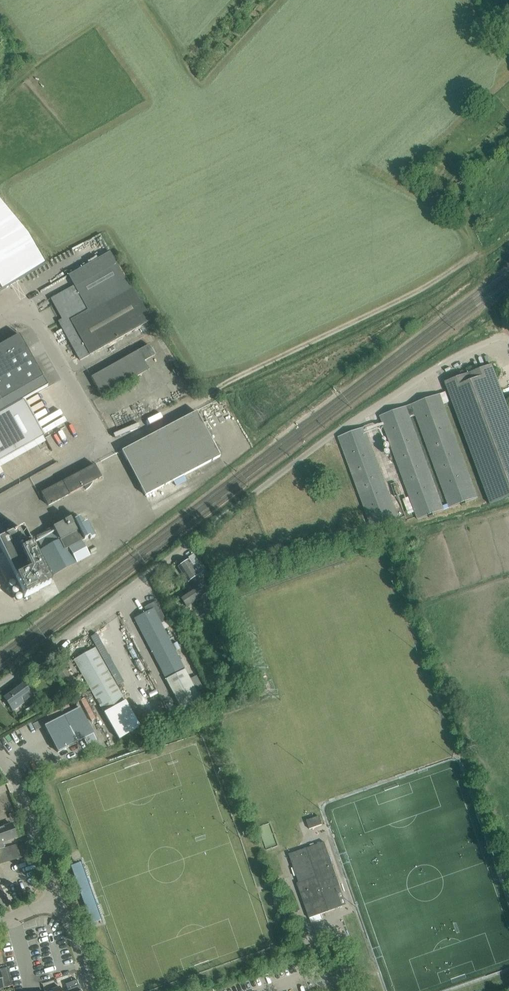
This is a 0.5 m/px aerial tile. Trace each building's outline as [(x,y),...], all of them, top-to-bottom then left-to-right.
[(1,291),(21,279),(45,264),(39,255),(30,239),(9,213),(0,203),(0,292),(1,291)] [(131,285),(109,251),(106,254),(77,271),(68,275),(74,286),(52,298),(66,322),(60,325),(80,360),(89,355),(151,320),(131,285)] [(22,399),(48,385),(43,377),(19,334),(0,345),(0,412),(22,399)] [(148,344),(100,372),(91,377),(102,396),(149,370),(144,361),(155,355),(148,344)] [(489,504),(508,497),(508,409),(505,398),(501,385),(493,364),(444,382),(447,390),(489,504)] [(380,416),(382,422),(389,441),(418,519),(443,510),(418,441),(409,417),(416,415),(425,441),(450,509),(476,499),(456,441),(443,404),(449,402),(446,392),(406,407),(380,416)] [(43,436),(22,399),(0,412),(0,461),(43,436)] [(157,489),(145,495),(145,496),(220,455),(196,411),(122,451),(134,445),(157,489)] [(343,450),(373,531),(398,523),(367,438),(366,433),(364,428),(337,438),(338,440),(338,441),(340,440),(343,450)] [(42,492),(48,505),(84,487),(86,490),(89,488),(92,485),(93,481),(94,481),(102,478),(95,464),(42,492)] [(46,548),(40,550),(53,575),(90,556),(82,541),(89,537),(90,539),(95,537),(87,522),(82,524),(79,518),(72,522),(68,514),(51,523),(54,527),(39,535),(46,548)] [(50,585),(23,529),(13,534),(7,520),(0,524),(0,548),(3,554),(0,556),(0,570),(6,583),(15,578),(25,597),(50,585)] [(200,578),(206,574),(204,570),(198,562),(192,566),(188,560),(179,567),(189,581),(190,580),(196,587),(181,597),(186,606),(201,596),(209,591),(200,578)] [(156,601),(144,607),(147,611),(134,618),(183,712),(203,705),(161,623),(166,620),(156,601)] [(74,660),(119,738),(140,726),(100,656),(95,648),(74,660)] [(45,672),(48,676),(55,671),(53,667),(45,672)] [(60,673),(75,696),(81,692),(66,668),(60,673)] [(24,684),(5,698),(13,710),(14,709),(15,709),(18,707),(18,705),(32,695),(24,684)] [(97,740),(80,707),(44,726),(58,752),(84,739),(87,745),(97,740)] [(322,825),(319,816),(307,821),(310,829),(322,825)] [(5,848),(3,843),(18,838),(12,822),(0,827),(0,849),(5,848)] [(299,883),(297,883),(309,918),(342,907),(335,886),(339,885),(324,842),(289,854),(299,883)] [(0,849),(0,864),(20,858),(16,845),(5,848),(0,849)] [(79,863),(71,866),(91,923),(99,920),(100,923),(103,922),(81,859),(78,860),(79,863)] [(10,906),(1,885),(0,886),(0,910),(10,906)] [(8,967),(0,969),(0,989),(13,985),(8,967)] [(69,984),(71,990),(86,990),(83,980),(69,984)]
